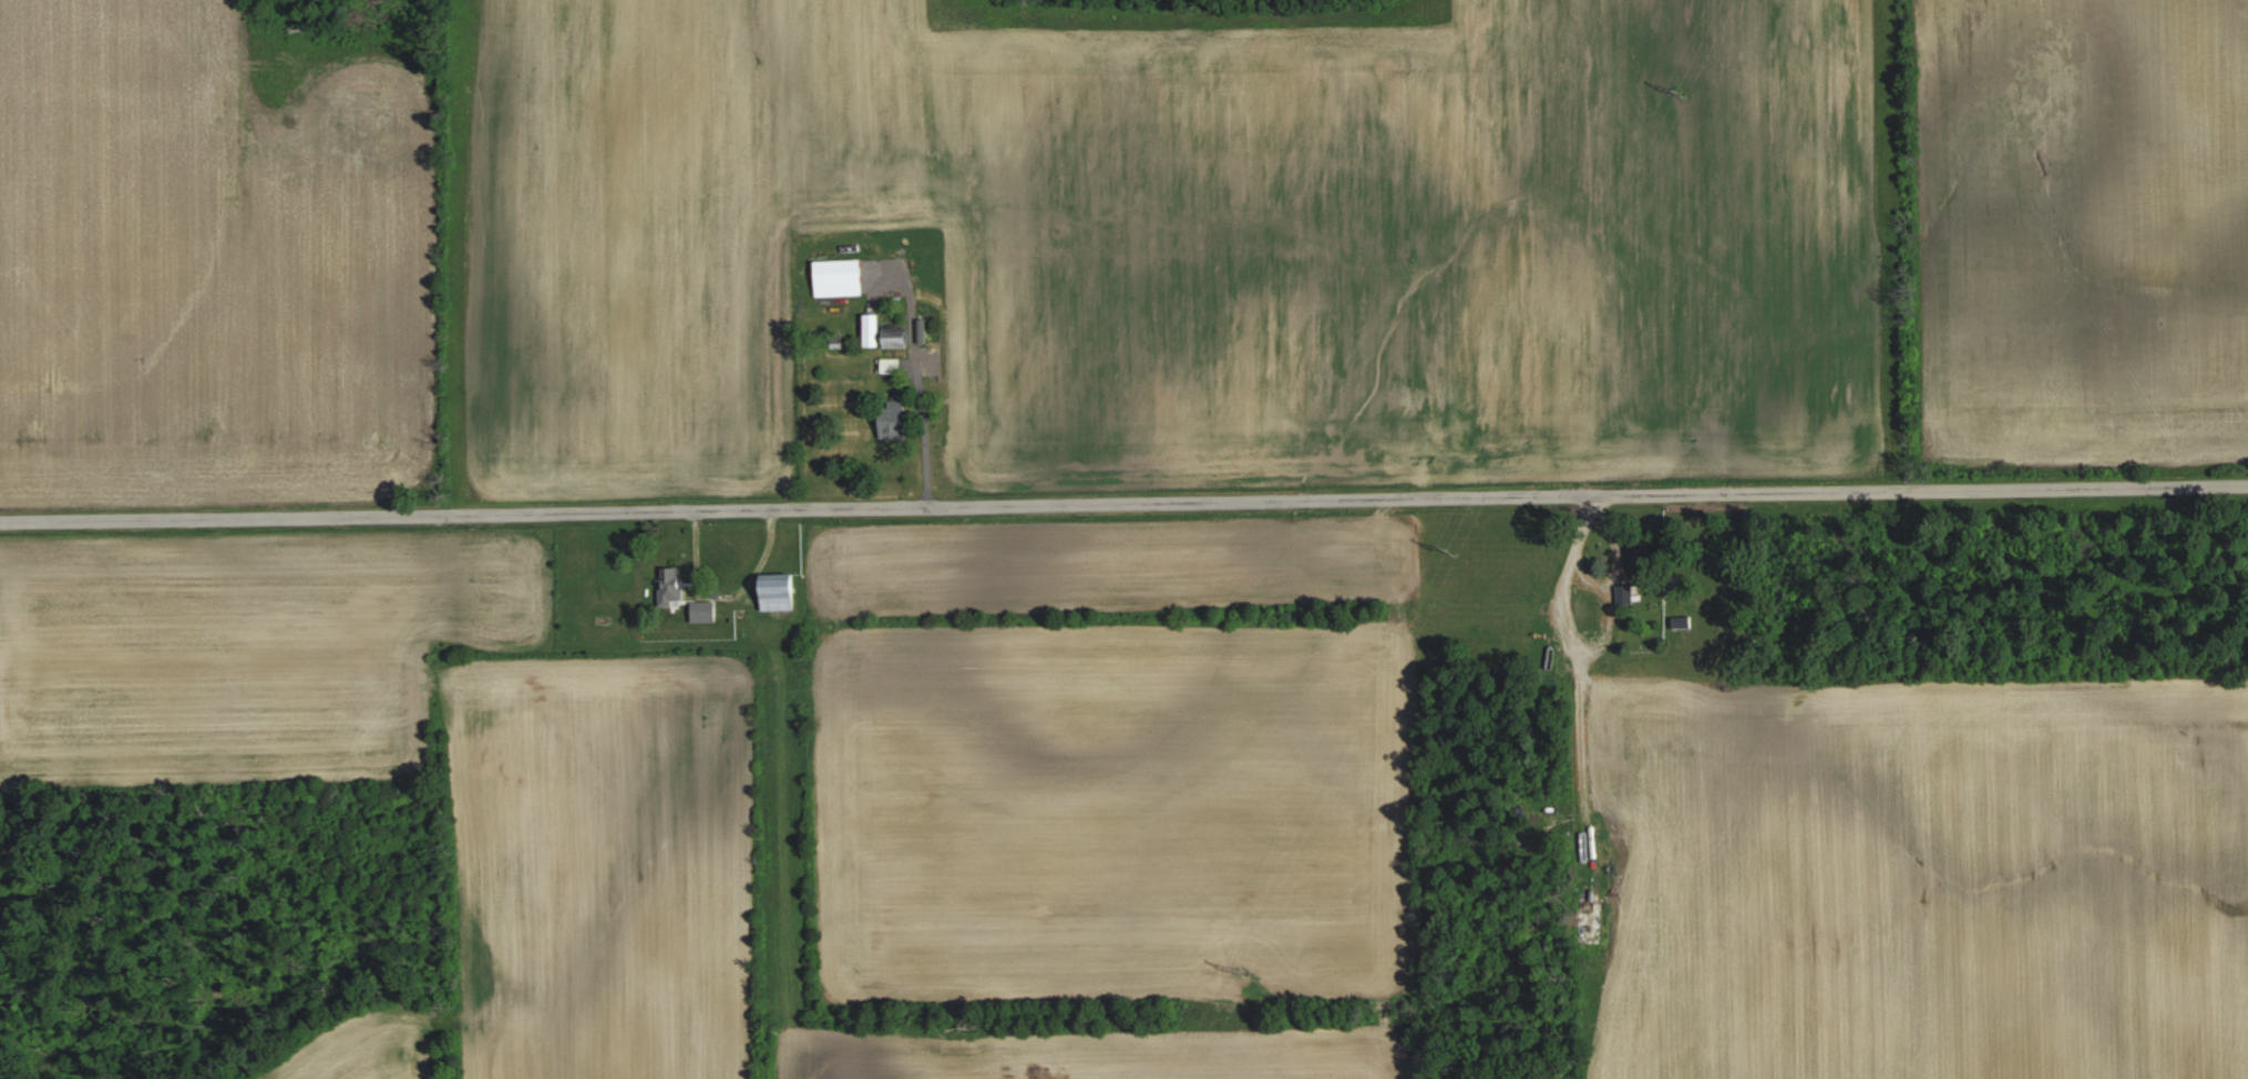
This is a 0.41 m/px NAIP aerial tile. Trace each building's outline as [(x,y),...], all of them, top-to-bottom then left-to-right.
[(908,332),(885,332),(885,347),(908,347),(908,332)] [(901,358),(881,358),(881,373),(901,373),(901,358)] [(906,400),(889,400),(889,409),(880,409),(880,438),(906,438),(906,400)] [(660,566),(660,605),(675,605),(675,599),(683,599),(683,566),(660,566)] [(794,573),(761,573),(761,610),(794,610),(794,573)] [(1632,603),(1632,585),(1618,585),(1618,603),(1632,603)] [(715,600),(692,600),(692,621),(715,621),(715,600)] [(1689,615),(1674,615),(1674,627),(1689,627),(1689,615)]
